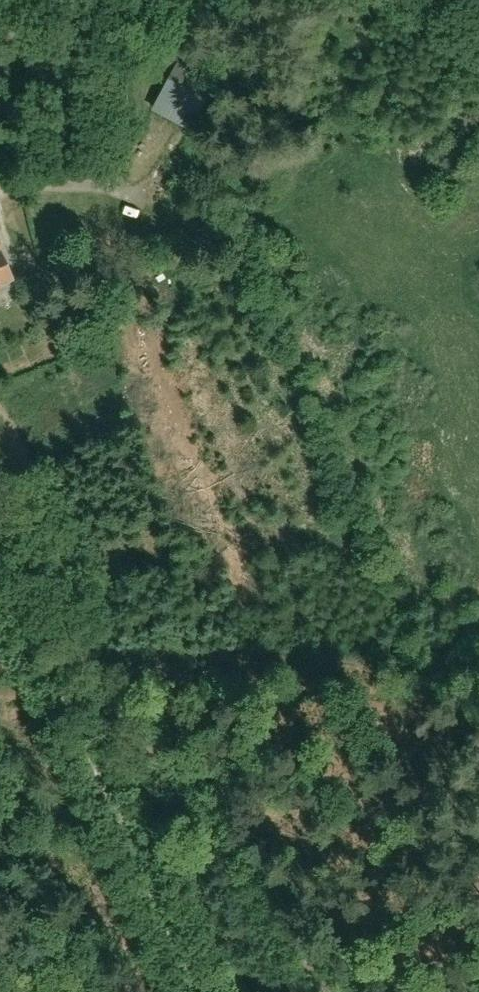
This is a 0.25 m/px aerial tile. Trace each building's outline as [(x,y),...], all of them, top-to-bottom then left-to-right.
[(214,72),(187,58),(184,64),(178,61),(163,88),(201,111),(216,82),(210,78),(214,72)] [(12,280),(0,253),(0,286),(12,280)]
